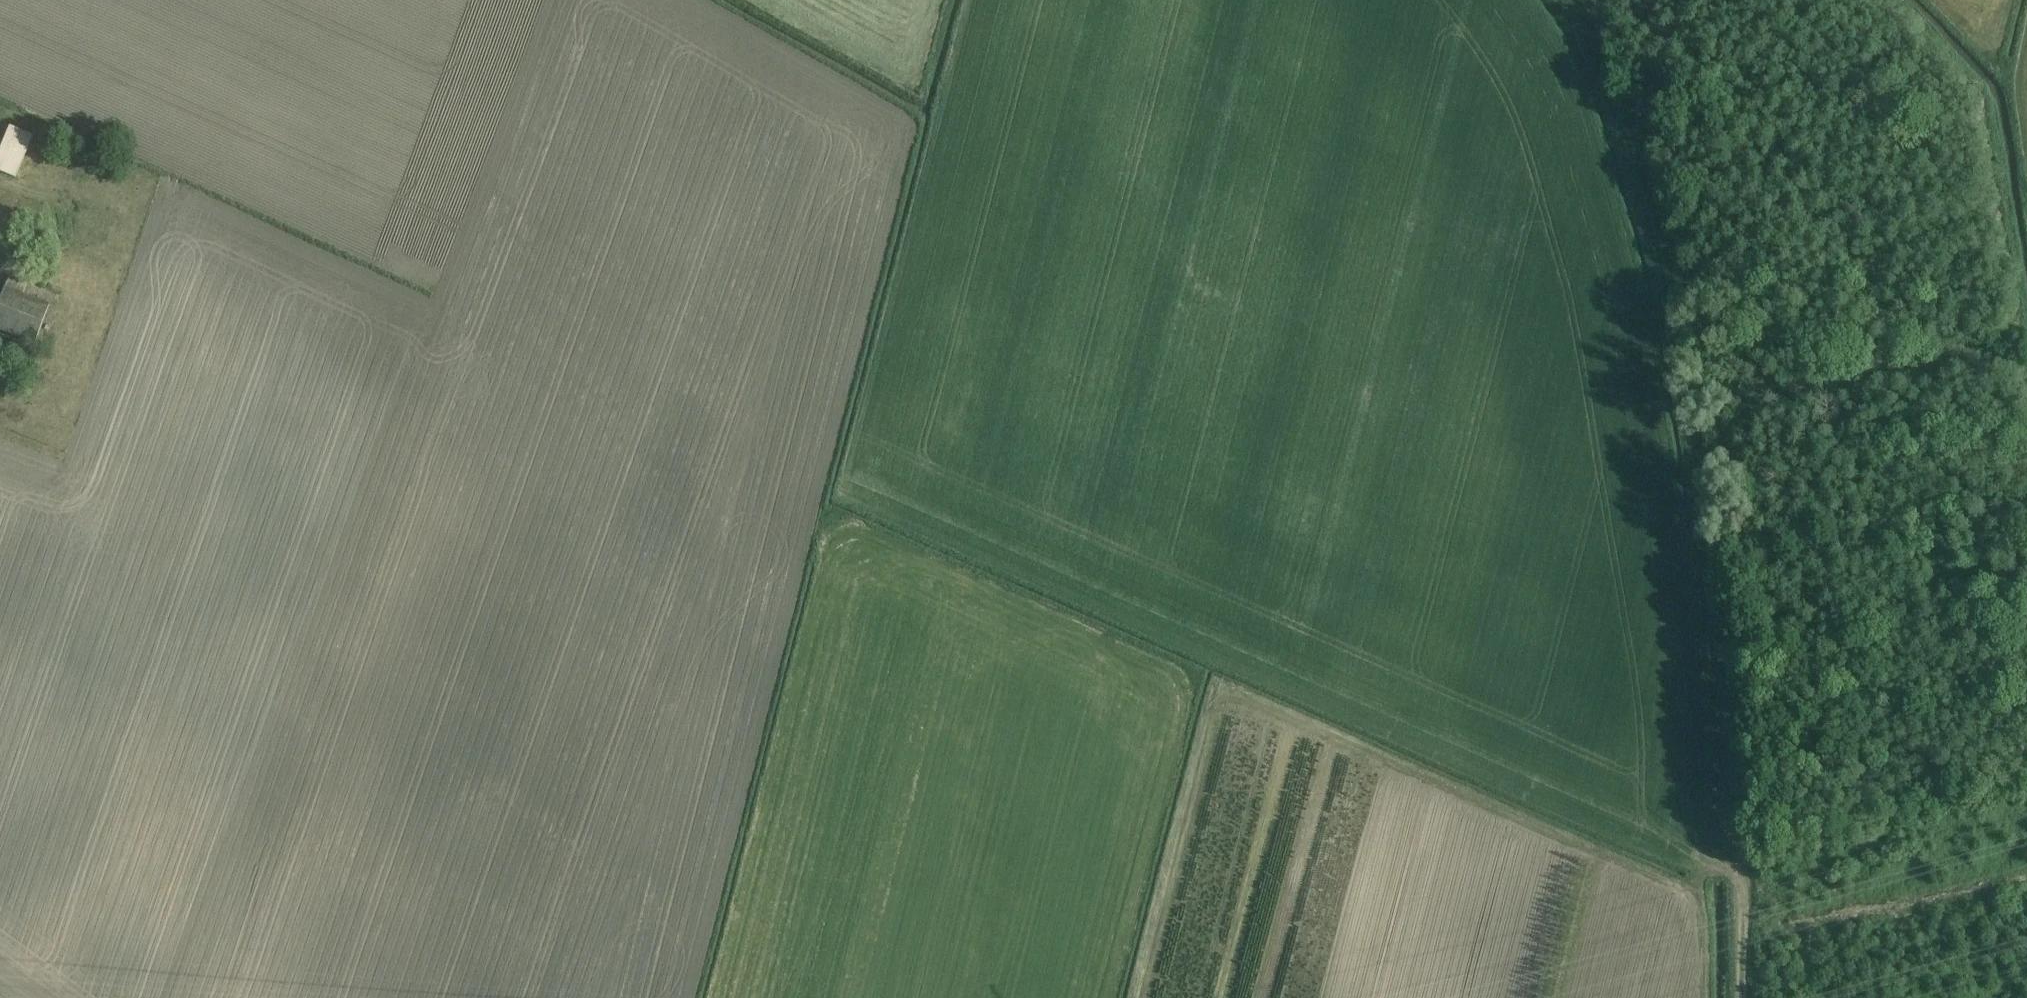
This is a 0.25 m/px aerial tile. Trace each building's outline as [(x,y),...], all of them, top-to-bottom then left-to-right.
[(1183,83),(1190,75),(1178,64),(1171,73),(1183,83)] [(49,305),(4,289),(0,300),(0,332),(34,345),(49,305)] [(34,370),(41,351),(14,341),(7,360),(34,370)]
